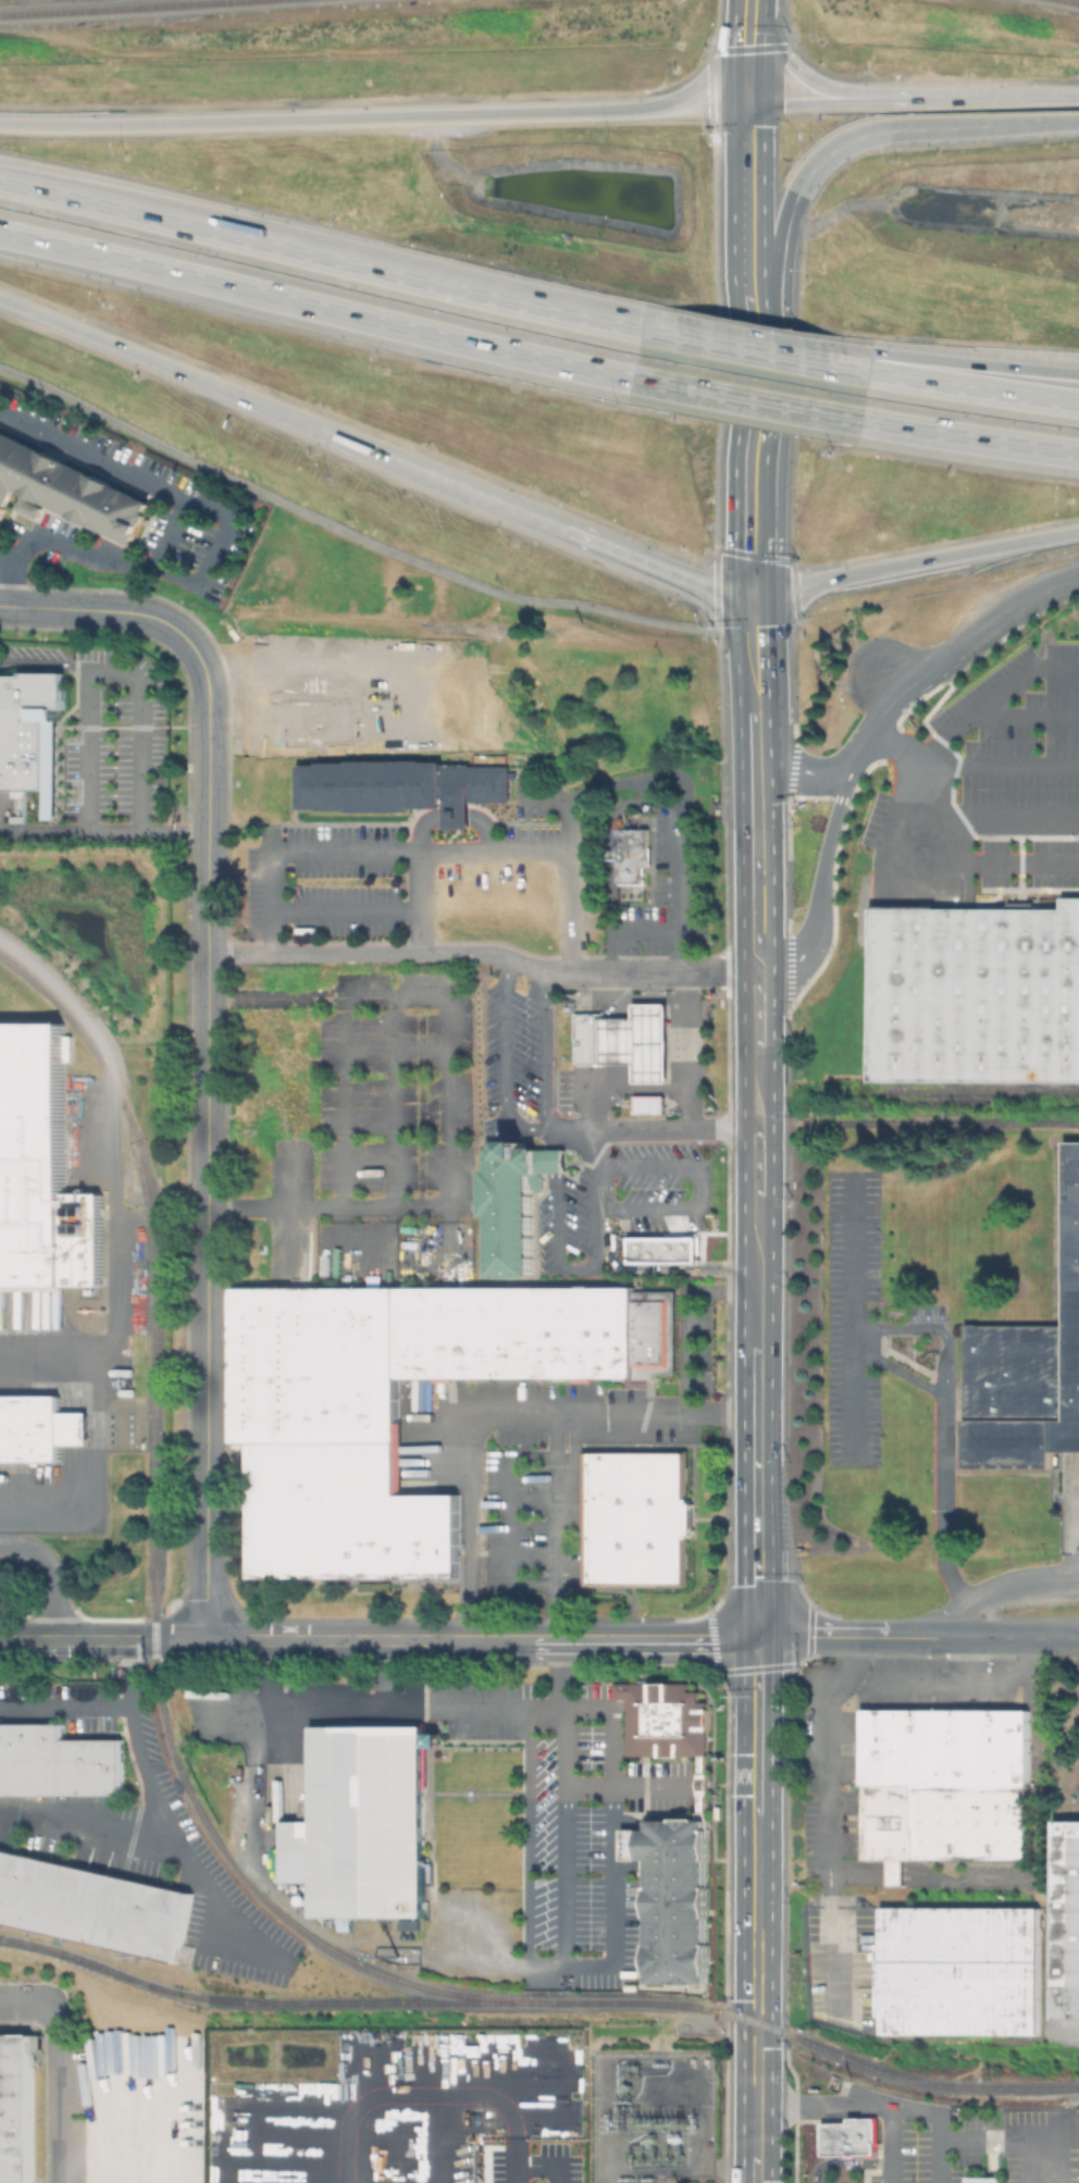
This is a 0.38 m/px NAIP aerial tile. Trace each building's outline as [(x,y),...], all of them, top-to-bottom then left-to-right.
[(17,489),(0,524),(0,430),(150,501),(145,512),(147,514),(133,545),(17,489)] [(41,507),(36,518),(16,507),(21,497),(41,507)] [(47,793),(0,793),(0,672),(71,672),(70,714),(59,714),(58,817),(47,817),(47,793)] [(516,761),(516,805),(511,805),(511,806),(472,806),(472,829),(448,829),(448,810),(300,809),(301,803),(294,803),(295,759),(516,761)] [(628,822),(628,828),(655,828),(654,890),(617,890),(617,860),(616,860),(616,822),(628,822)] [(871,908),(871,1082),(1078,1083),(1078,897),(1062,897),(1062,909),(871,908)] [(666,1003),(666,1082),(632,1082),(632,1063),(572,1063),(572,1012),(600,1012),(600,1017),(632,1017),(632,1003),(666,1003)] [(66,1297),(0,1296),(0,1022),(69,1024),(67,1194),(66,1297)] [(662,1095),(662,1112),(632,1112),(632,1095),(662,1095)] [(489,1277),(489,1215),(484,1215),(484,1169),(489,1169),(489,1148),(505,1148),(505,1140),(524,1140),(524,1148),(537,1148),(537,1149),(565,1149),(565,1171),(542,1171),(542,1189),(531,1189),(531,1277),(489,1277)] [(1068,1141),(1078,1141),(1078,1453),(1057,1453),(1056,1471),(970,1469),(971,1324),(1067,1325),(1068,1141)] [(66,1297),(67,1194),(107,1194),(106,1297),(66,1297)] [(697,1236),(697,1263),(627,1263),(628,1236),(697,1236)] [(636,1291),(636,1378),(399,1379),(399,1496),(460,1494),(460,1578),(253,1578),(253,1443),(234,1443),(233,1288),(636,1288),(636,1291)] [(636,1378),(636,1291),(678,1291),(678,1374),(656,1374),(656,1378),(636,1378)] [(61,1461),(0,1461),(0,1396),(61,1396),(61,1413),(89,1412),(89,1444),(61,1444),(61,1461)] [(683,1453),(683,1584),(587,1584),(587,1452),(683,1453)] [(700,1695),(700,1704),(709,1704),(708,1754),(629,1757),(629,1699),(634,1699),(634,1690),(624,1690),(624,1684),(685,1684),(685,1686),(692,1686),(692,1695),(700,1695)] [(1030,1710),(1029,1859),(904,1858),(904,1885),(889,1885),(889,1859),(864,1859),(864,1753),(858,1753),(858,1740),(865,1740),(865,1709),(1030,1710)] [(122,1739),(62,1739),(62,1723),(0,1723),(0,1795),(122,1794),(122,1739)] [(426,1728),(424,1918),(355,1917),(355,1931),(342,1931),(342,1918),(314,1918),(314,1883),(286,1883),(286,1820),(315,1821),(315,1727),(426,1728)] [(642,1860),(642,1834),(649,1834),(649,1822),(707,1823),(706,1885),(709,1885),(709,1967),(710,1967),(710,1981),(655,1981),(656,1903),(653,1903),(653,1860),(642,1860)] [(1059,1823),(1078,1823),(1078,2020),(1058,2020),(1059,1823)] [(642,1834),(642,1860),(625,1860),(625,1834),(642,1834)] [(177,1960),(191,1890),(0,1852),(0,1925),(177,1960)] [(1042,1908),(1042,2033),(879,2033),(879,1943),(884,1943),(884,1908),(1042,1908)] [(420,1922),(420,1932),(396,1931),(396,1921),(420,1921),(420,1922)] [(35,2034),(35,2182),(0,2182),(0,2034),(35,2034)] [(963,2108),(963,2120),(952,2120),(952,2108),(963,2108)] [(821,2154),(820,2119),(873,2118),(873,2153),(821,2154)]
